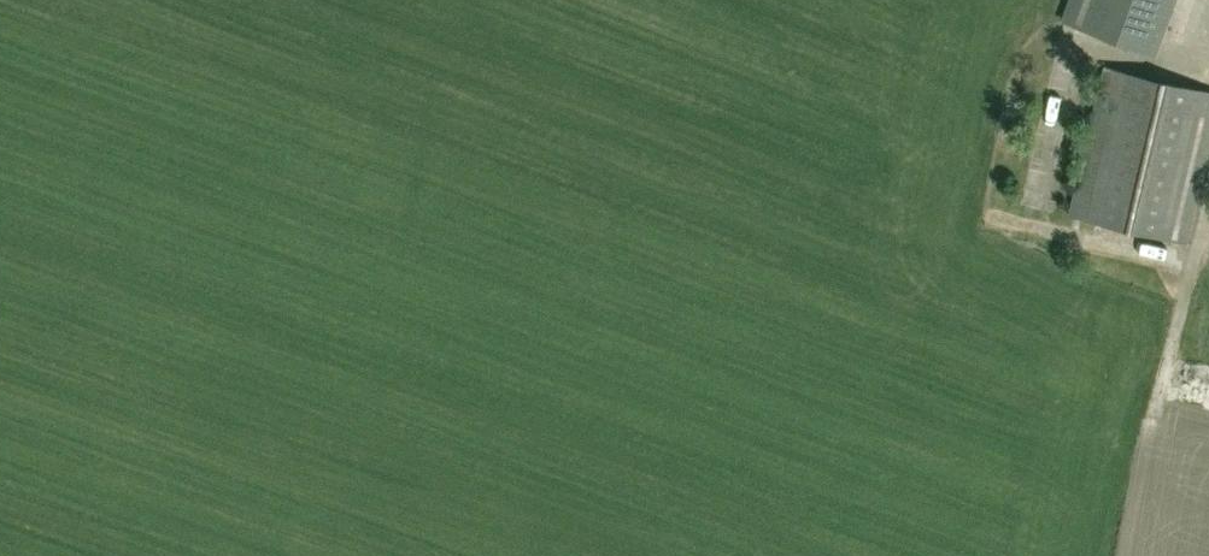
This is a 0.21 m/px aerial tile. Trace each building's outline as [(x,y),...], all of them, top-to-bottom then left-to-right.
[(1063,18),(1156,52),(1174,0),(1069,0),(1063,18)] [(1071,216),(1188,242),(1208,151),(1208,90),(1105,66),(1071,216)]
